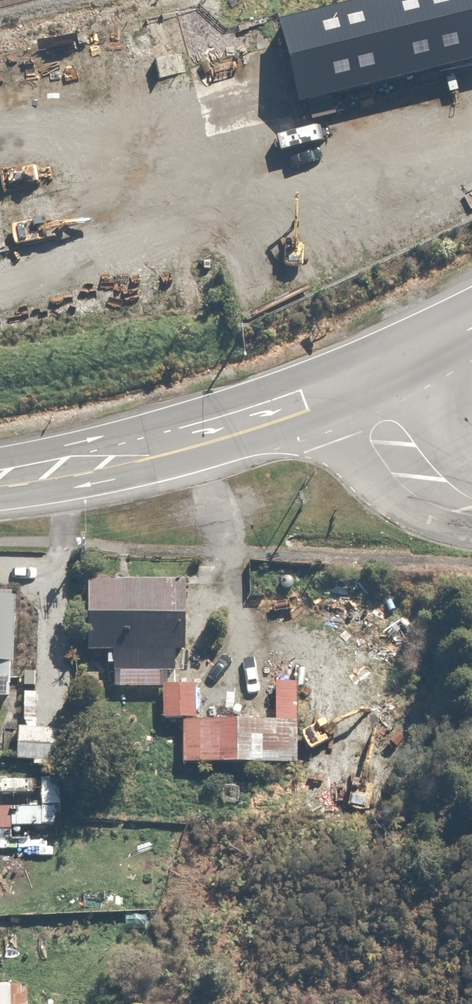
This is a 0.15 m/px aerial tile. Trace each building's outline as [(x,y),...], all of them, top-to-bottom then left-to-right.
[(281,26),(300,104),(471,63),(471,0),(389,0),(281,26)] [(184,579),(86,579),(86,652),(116,652),(116,672),(176,672),(176,652),(184,652),(184,579)] [(0,593),(0,680),(12,680),(11,593),(0,593)] [(198,683),(162,683),(162,721),(198,721),(198,683)] [(298,762),(296,719),(179,723),(181,767),(298,762)] [(62,733),(16,726),(12,756),(59,762),(62,733)] [(0,983),(0,1003),(29,1003),(28,981),(0,983)]
